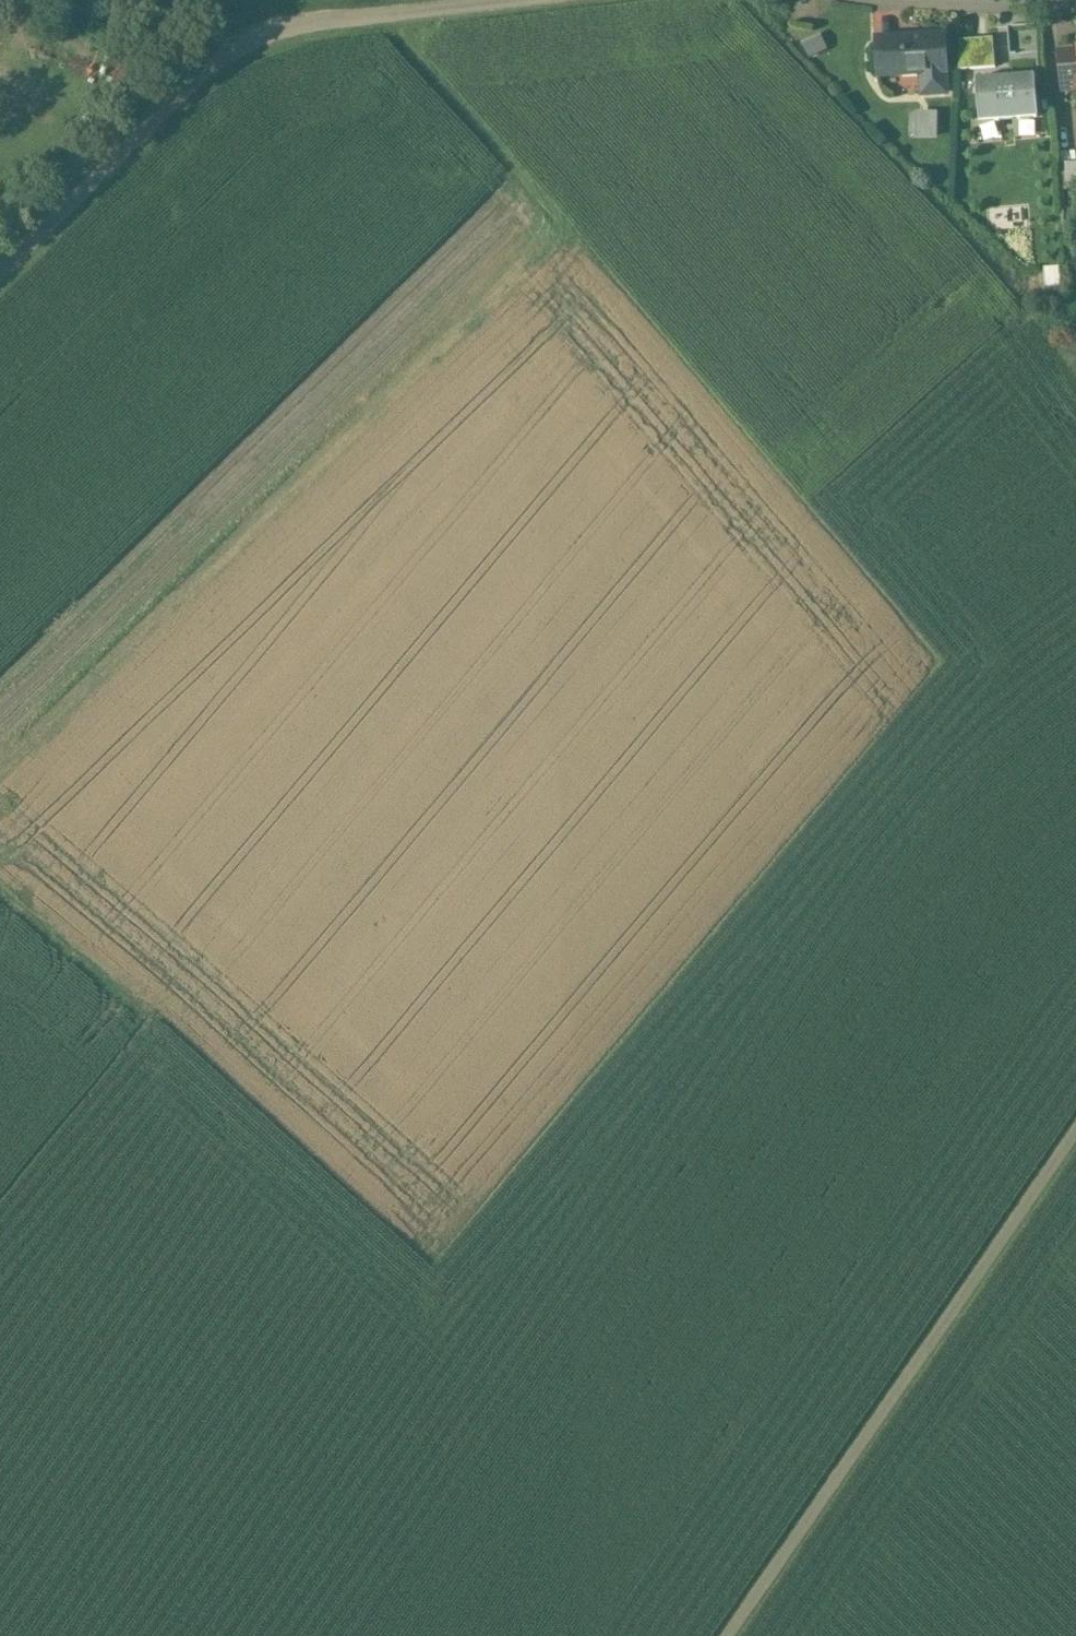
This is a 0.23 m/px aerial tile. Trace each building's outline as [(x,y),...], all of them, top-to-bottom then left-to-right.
[(943,38),(900,40),(900,44),(902,75),(922,74),(923,95),(944,93),(943,73),(945,72),(943,38)] [(992,38),(959,41),(958,71),(995,68),(992,38)] [(900,44),(877,45),(878,76),(902,75),(900,44)] [(1059,54),(1062,92),(1075,91),(1075,53),(1059,54)] [(1034,76),(975,80),(978,122),(1037,118),(1034,76)] [(934,115),(917,115),(916,137),(934,137),(934,115)] [(1064,164),(1066,190),(1075,189),(1075,163),(1064,164)]
